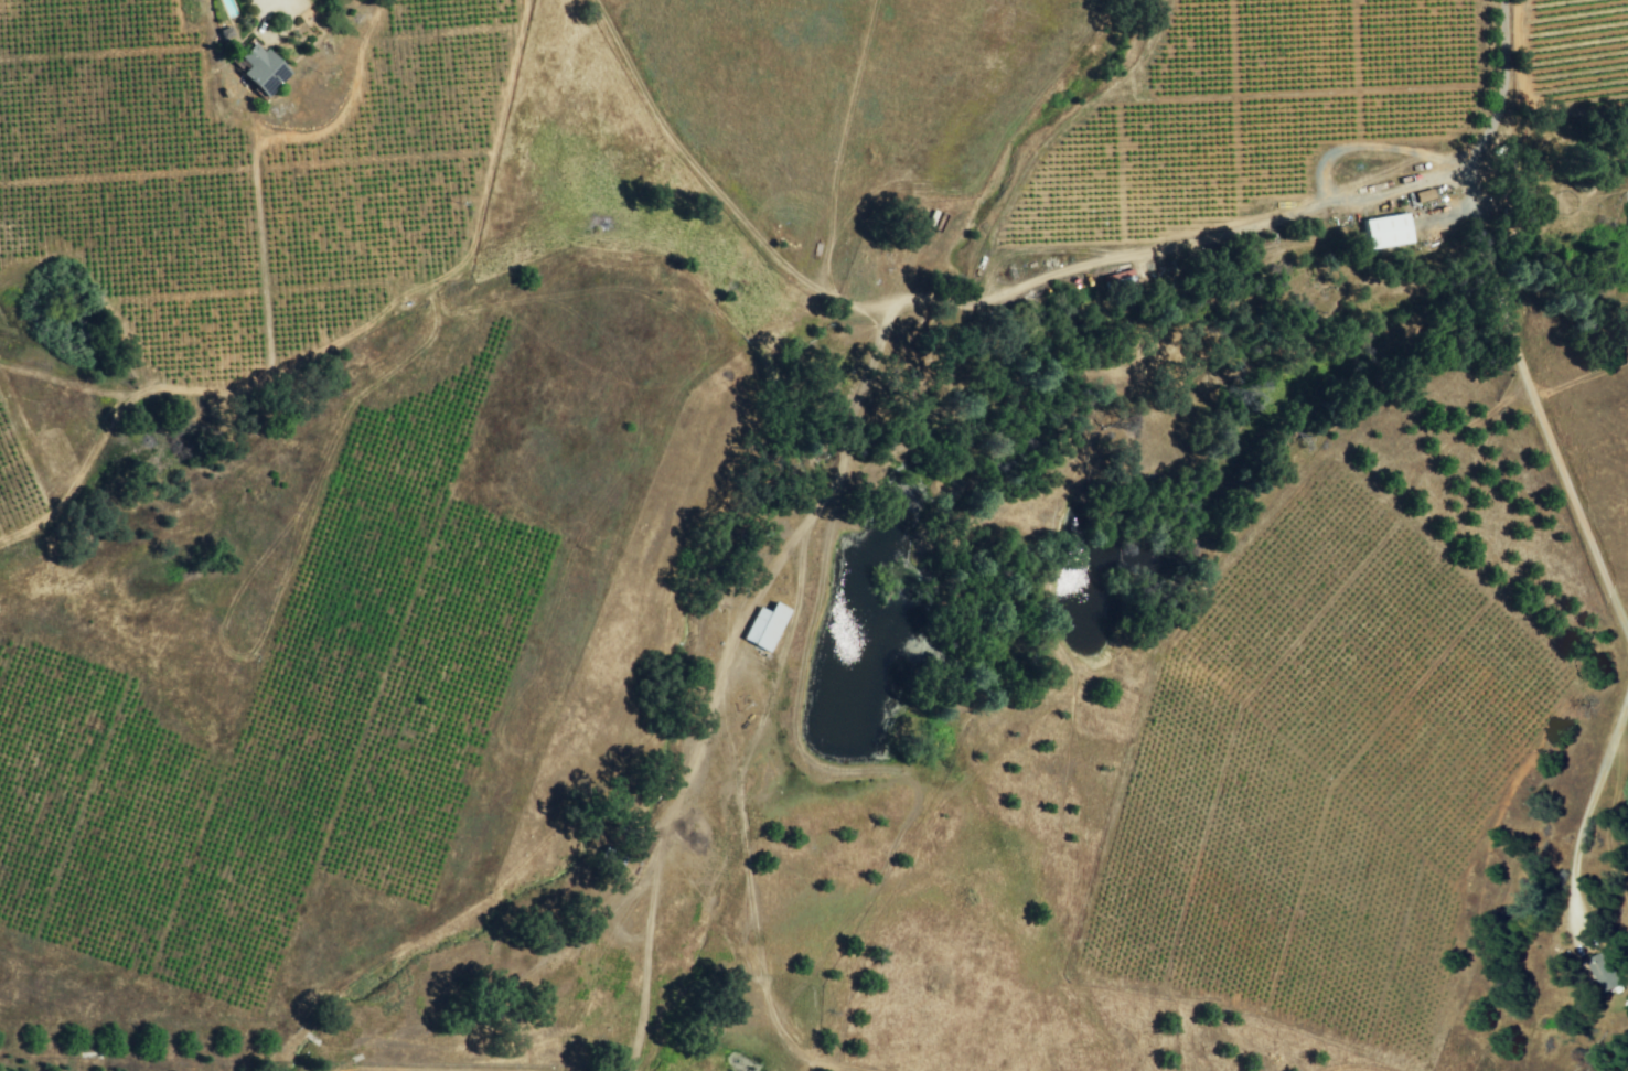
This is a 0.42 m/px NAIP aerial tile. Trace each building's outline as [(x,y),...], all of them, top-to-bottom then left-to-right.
[(289,73),(264,47),(260,51),(252,42),(230,63),(263,98),(289,73)] [(1410,243),(1405,213),(1362,220),(1367,250),(1410,243)] [(756,607),(741,641),(768,653),(788,610),(773,603),(768,612),(756,607)] [(1621,985),(1605,952),(1588,960),(1604,993),(1621,985)]
